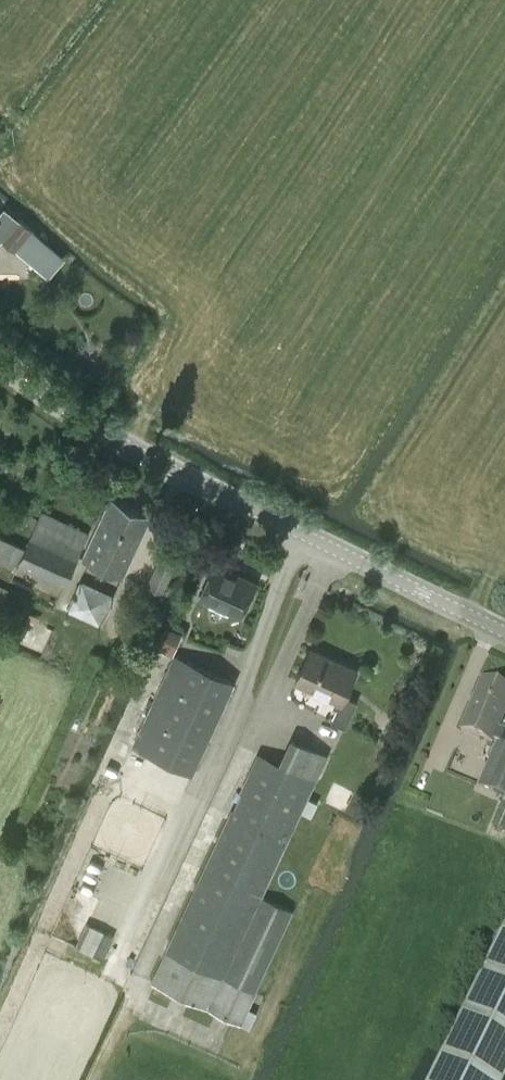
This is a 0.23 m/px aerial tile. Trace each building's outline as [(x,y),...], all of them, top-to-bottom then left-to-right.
[(2,239),(0,239),(17,218),(4,208),(0,213),(0,242),(2,239)] [(16,251),(32,231),(17,218),(0,239),(2,239),(16,251)] [(123,577),(151,516),(112,497),(83,558),(123,577)] [(80,556),(79,556),(89,533),(43,512),(33,533),(26,548),(0,536),(0,561),(16,568),(19,563),(66,585),(80,556)] [(164,590),(178,559),(162,552),(148,583),(164,590)] [(215,563),(200,595),(242,614),(256,583),(215,563)] [(80,578),(70,610),(104,622),(115,590),(80,578)] [(168,627),(158,647),(174,655),(184,634),(168,627)] [(345,696),(358,670),(311,649),(296,681),(341,702),(332,722),(346,728),(358,702),(345,696)] [(192,772),(233,683),(176,657),(135,745),(192,772)] [(504,716),(504,689),(483,680),(461,731),(493,744),(492,746),(496,748),(479,788),(504,798),(493,826),(504,832),(504,728),(501,726),(504,716)] [(376,725),(384,742),(396,736),(388,720),(376,725)] [(238,1024),(291,911),(260,897),(326,755),(290,739),(279,764),(260,755),(153,984),(238,1024)] [(115,936),(87,924),(77,947),(105,959),(115,936)] [(434,1079),(504,1079),(504,935),(434,1079)] [(224,1044),(224,1025),(183,1025),(183,1044),(224,1044)]
